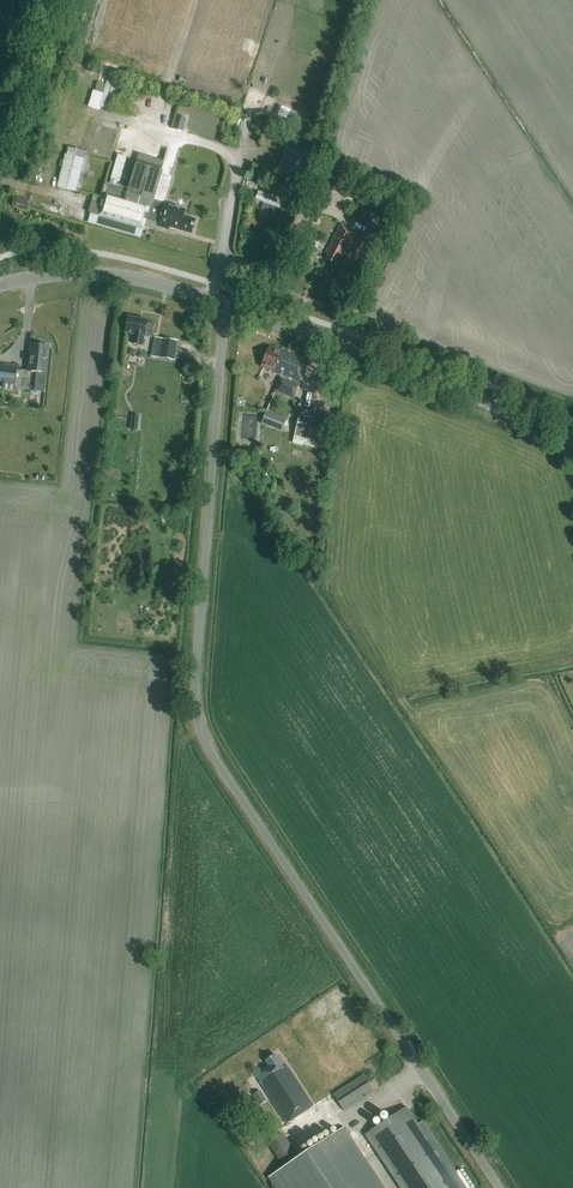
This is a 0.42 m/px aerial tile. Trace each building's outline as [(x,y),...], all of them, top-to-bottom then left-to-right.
[(104,94),(101,102),(118,107),(125,84),(118,82),(119,79),(109,76),(104,94)] [(91,108),(99,110),(101,102),(104,94),(96,91),(91,108)] [(300,149),(288,144),(277,171),(289,176),(300,149)] [(66,154),(60,179),(59,185),(78,189),(85,159),(66,154)] [(259,190),(256,199),(270,205),(265,217),(278,223),(287,201),(259,190)] [(107,193),(100,216),(143,228),(145,220),(157,224),(156,226),(168,229),(169,227),(191,234),(195,219),(184,216),(186,210),(175,206),(176,204),(164,201),(163,203),(151,199),(149,206),(107,193)] [(15,204),(27,207),(28,200),(17,197),(15,204)] [(336,233),(337,233),(326,253),(328,255),(326,259),(336,265),(338,262),(345,265),(349,258),(352,252),(361,257),(370,240),(341,224),(336,233)] [(309,251),(313,245),(308,242),(305,248),(309,251)] [(143,346),(145,336),(153,337),(155,324),(147,322),(147,321),(128,317),(125,333),(134,335),(133,344),(143,346)] [(163,339),(160,358),(174,360),(177,341),(163,339)] [(45,384),(49,346),(30,345),(27,371),(36,372),(35,383),(45,384)] [(291,400),(299,382),(310,358),(284,347),(283,350),(271,346),(262,365),(273,369),(272,372),(281,375),(274,392),(291,400)] [(18,366),(0,364),(0,382),(3,382),(3,389),(15,391),(18,366)] [(282,431),(287,418),(267,410),(262,423),(282,431)] [(333,421),(300,414),(294,441),(327,448),(333,421)] [(286,1122),(312,1106),(286,1066),(283,1068),(274,1055),(266,1060),(269,1066),(256,1074),(261,1083),(286,1122)] [(334,1094),(344,1111),(374,1092),(363,1075),(334,1094)] [(253,1095),(260,1105),(266,1101),(259,1090),(253,1095)] [(407,1106),(364,1134),(400,1187),(467,1187),(423,1121),(419,1124),(407,1106)] [(275,1187),(385,1187),(344,1126),(267,1177),(275,1187)] [(282,1163),(296,1153),(282,1133),(269,1142),(282,1163)]
